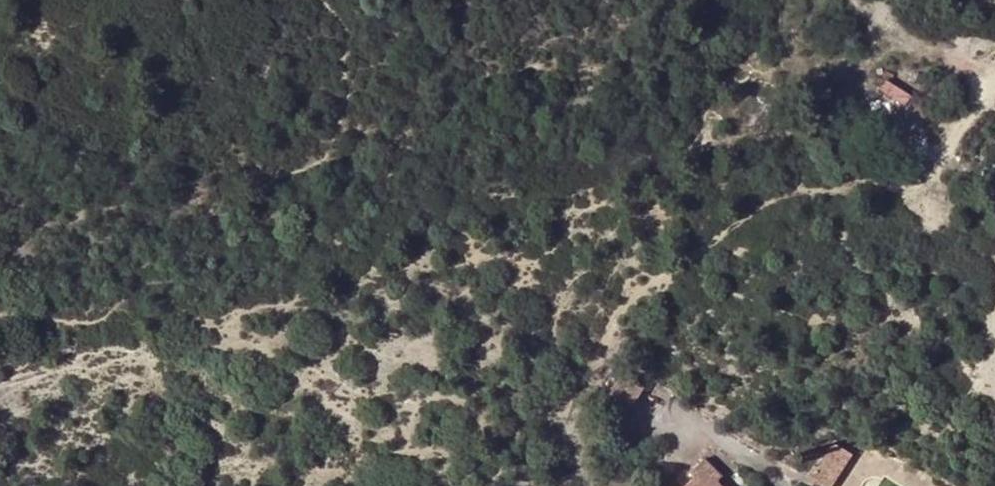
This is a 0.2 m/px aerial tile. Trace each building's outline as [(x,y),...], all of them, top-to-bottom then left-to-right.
[(822,485),(833,485),(850,456),(833,446),(818,468),(814,466),(810,474),(814,477),(811,479),(822,485)] [(716,485),(720,480),(703,462),(689,475),(695,480),(689,485),(717,485),(716,485)]
